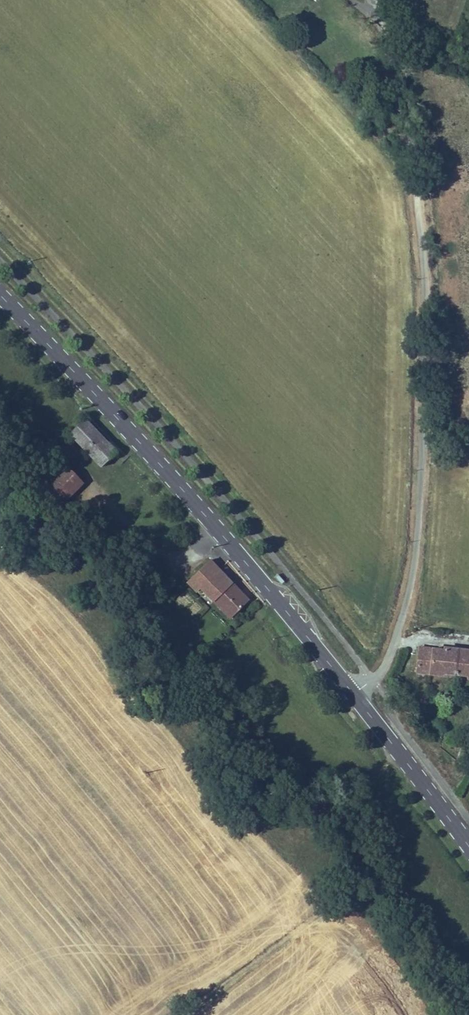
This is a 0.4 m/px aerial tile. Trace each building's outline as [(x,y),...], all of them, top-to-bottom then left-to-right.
[(101,467),(116,453),(86,421),(70,435),(101,467)] [(56,456),(26,485),(53,514),(83,484),(56,456)] [(248,601),(210,560),(187,582),(197,592),(200,588),(204,585),(211,591),(207,595),(230,618),(248,601)] [(211,591),(204,585),(200,588),(207,595),(211,591)] [(170,647),(160,637),(152,645),(162,655),(170,647)] [(417,672),(442,675),(442,673),(468,676),(468,679),(468,651),(444,648),(444,650),(426,648),(427,647),(422,646),(422,648),(420,648),(417,672)]
